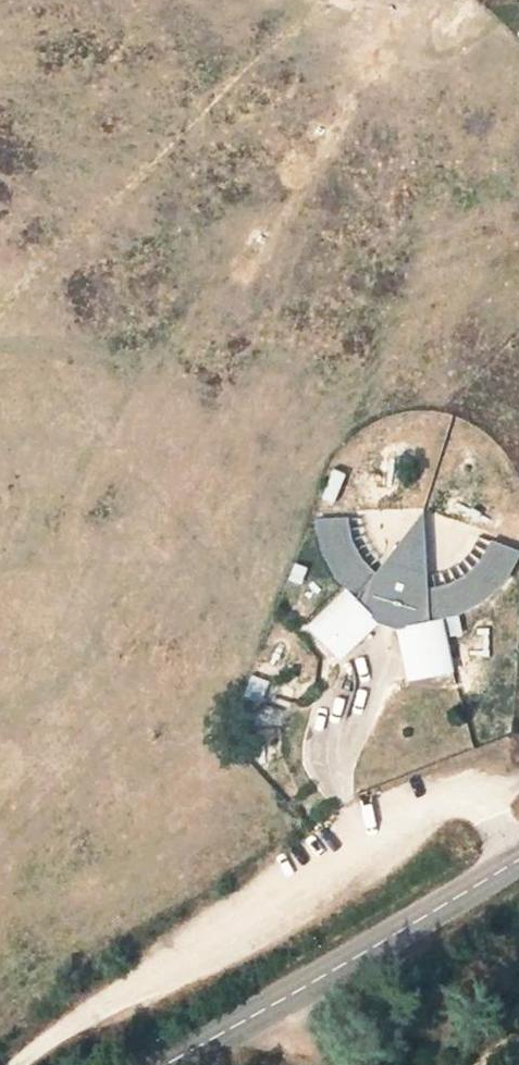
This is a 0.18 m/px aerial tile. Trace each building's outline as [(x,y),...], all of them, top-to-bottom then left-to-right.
[(331,490),(308,484),(307,518),(314,546),(331,573),(343,583),(305,624),(339,654),(370,618),(391,624),(402,669),(448,659),(437,607),(449,604),(476,588),(496,567),(512,537),(489,530),(477,554),(460,572),(442,581),(418,587),(416,567),(414,542),(391,536),(376,558),(366,572),(348,556),(336,536),(331,515),(331,490)] [(350,515),(350,494),(331,490),(331,515),(336,536),(348,556),(366,572),(376,558),(363,546),(355,530),(350,515)] [(414,542),(411,507),(391,536),(414,542)] [(434,564),(416,567),(418,587),(442,581),(460,572),(477,554),(489,530),(472,524),(464,541),(450,555),(434,564)]
